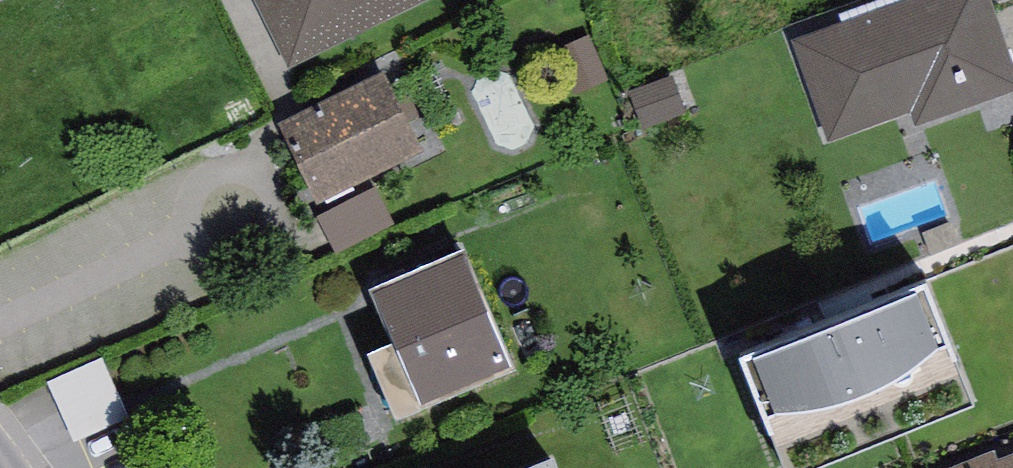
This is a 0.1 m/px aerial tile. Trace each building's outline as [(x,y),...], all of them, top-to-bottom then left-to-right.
[(416,8),(412,0),(253,0),(290,72),(416,8)] [(792,46),(827,145),(910,116),(915,130),(1012,94),(1012,66),(989,0),(920,0),(792,46)] [(383,75),(276,127),(316,206),(422,154),(383,75)] [(464,256),(372,295),(423,416),(516,377),(464,256)] [(738,368),(779,467),(848,467),(976,417),(926,292),(738,368)] [(112,355),(60,379),(87,438),(140,414),(112,355)] [(962,467),(1012,467),(1012,456),(997,463),(994,455),(962,467)]
